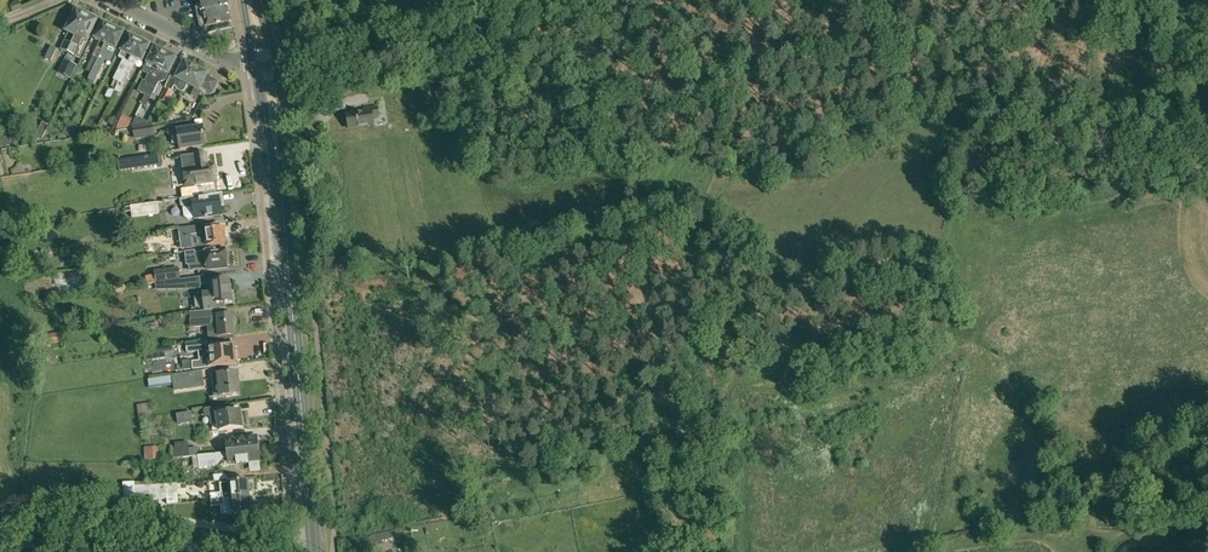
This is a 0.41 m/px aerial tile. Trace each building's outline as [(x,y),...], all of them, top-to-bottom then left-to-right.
[(12,4),(8,5),(11,13),(21,9),(18,0),(17,0),(11,2),(12,4)] [(202,5),(196,6),(201,28),(231,22),(227,7),(228,7),(227,0),(201,0),(202,5)] [(61,49),(69,53),(73,44),(72,44),(76,36),(77,37),(88,14),(86,14),(86,12),(80,9),(79,11),(77,9),(66,32),(69,33),(61,49)] [(90,16),(88,14),(77,37),(76,36),(72,44),(73,44),(69,53),(80,58),(99,20),(96,19),(97,17),(91,14),(90,16)] [(98,59),(114,26),(108,23),(107,24),(103,22),(94,39),(100,42),(93,56),(98,59)] [(114,26),(98,59),(90,77),(96,80),(111,48),(116,51),(124,32),(119,30),(120,28),(114,26)] [(112,86),(116,89),(141,38),(135,35),(134,37),(129,34),(118,58),(123,60),(114,79),(115,80),(112,86)] [(120,94),(130,75),(137,59),(143,62),(151,45),(146,42),(146,41),(141,38),(116,89),(115,91),(120,94)] [(57,49),(51,46),(46,58),(52,60),(57,49)] [(155,47),(147,64),(143,72),(148,75),(140,92),(146,95),(167,53),(161,50),(162,49),(157,46),(156,48),(155,47)] [(167,53),(146,95),(142,103),(148,105),(156,89),(155,89),(158,82),(166,80),(177,58),(176,57),(176,56),(172,54),(171,55),(167,53)] [(184,92),(188,84),(197,67),(191,64),(189,64),(185,62),(176,78),(171,76),(165,89),(166,90),(160,101),(167,105),(173,94),(172,93),(175,87),(176,88),(177,90),(181,93),(184,92)] [(204,70),(197,67),(188,84),(196,88),(192,95),(199,99),(204,89),(213,94),(219,82),(211,78),(212,76),(208,74),(204,72),(204,70)] [(447,100),(438,102),(441,115),(451,112),(447,100)] [(363,113),(347,116),(349,129),(374,125),(373,118),(379,117),(377,107),(363,110),(363,113)] [(124,115),(118,128),(128,128),(132,119),(124,115)] [(132,128),(144,128),(148,121),(138,116),(132,128)] [(63,134),(70,137),(76,124),(69,120),(63,134)] [(35,137),(41,140),(48,125),(42,122),(35,137)] [(15,144),(14,136),(5,137),(4,124),(0,125),(0,129),(1,138),(0,138),(0,146),(15,144)] [(135,130),(135,135),(136,137),(154,134),(153,127),(135,130)] [(179,149),(204,145),(203,137),(204,137),(203,127),(192,129),(192,128),(177,130),(176,131),(174,129),(167,130),(168,135),(172,138),(173,145),(178,144),(179,149)] [(194,155),(181,157),(182,165),(188,164),(189,169),(183,170),(185,186),(217,181),(215,166),(208,166),(206,153),(194,155)] [(161,154),(118,161),(119,171),(162,165),(161,154)] [(194,219),(222,215),(219,199),(209,200),(209,198),(190,200),(189,199),(178,200),(179,208),(192,206),(194,219)] [(130,205),(131,207),(132,217),(160,214),(158,202),(130,205)] [(223,228),(219,228),(219,223),(183,227),(185,236),(194,235),(195,247),(225,244),(223,228)] [(226,256),(225,249),(185,254),(187,266),(189,266),(190,273),(193,272),(193,271),(229,267),(228,256),(226,256)] [(179,268),(154,272),(155,276),(156,282),(180,279),(179,268)] [(180,279),(156,282),(157,290),(174,289),(174,288),(185,287),(185,289),(200,289),(201,284),(200,276),(180,279)] [(203,295),(205,311),(217,309),(217,304),(230,302),(228,281),(211,282),(211,283),(206,284),(207,291),(212,290),(213,294),(203,295)] [(44,293),(45,300),(57,298),(56,291),(44,293)] [(233,319),(232,319),(231,315),(218,316),(217,309),(205,311),(203,311),(203,313),(190,314),(191,328),(208,326),(209,340),(207,340),(207,341),(220,340),(220,337),(233,336),(232,326),(234,325),(233,319)] [(63,333),(42,336),(43,346),(64,343),(63,333)] [(209,366),(209,369),(236,366),(234,345),(207,348),(208,351),(204,351),(203,342),(186,344),(187,356),(198,355),(200,367),(209,366)] [(144,351),(145,356),(166,353),(174,352),(173,347),(144,351)] [(172,375),(172,376),(174,390),(203,385),(202,376),(202,370),(172,375)] [(240,395),(239,388),(237,373),(218,375),(218,376),(212,376),(213,384),(219,383),(220,397),(240,395)] [(137,405),(138,417),(150,416),(148,404),(137,405)] [(240,411),(234,412),(224,414),(222,406),(205,409),(208,409),(211,425),(218,424),(219,431),(209,432),(209,433),(243,427),(240,411)] [(226,439),(227,453),(259,449),(257,435),(226,439)] [(175,446),(174,451),(175,456),(175,458),(189,457),(188,449),(188,441),(175,442),(175,446)] [(159,448),(144,448),(144,460),(158,460),(159,448)] [(260,462),(259,449),(227,453),(202,455),(198,456),(199,468),(216,466),(224,457),(228,456),(228,465),(250,463),(250,471),(260,470),(259,462),(260,462)] [(498,471),(488,474),(489,480),(499,478),(498,471)] [(211,500),(250,497),(249,481),(222,484),(223,493),(211,494),(211,500)] [(159,499),(158,485),(134,486),(134,484),(125,484),(126,501),(159,499)] [(178,484),(158,485),(159,499),(167,499),(168,505),(178,504),(178,484)] [(252,512),(250,497),(211,500),(212,507),(223,506),(224,515),(252,512)] [(382,534),(383,541),(399,538),(398,531),(382,534)]
